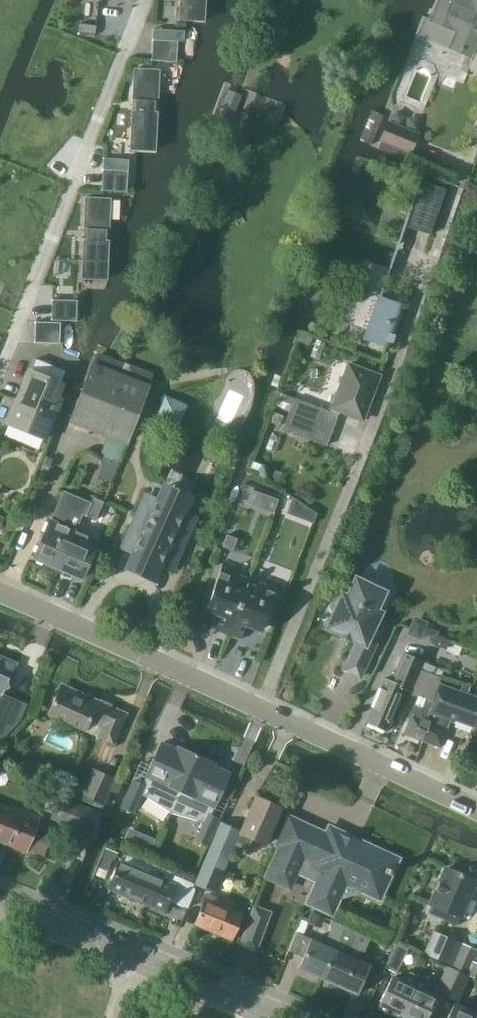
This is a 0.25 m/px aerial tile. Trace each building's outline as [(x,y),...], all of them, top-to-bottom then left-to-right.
[(212,24),(214,0),(187,0),(186,23),(212,24)] [(424,113),(459,32),(470,36),(476,35),(476,1),(475,0),(442,0),(396,103),(424,113)] [(178,40),(153,39),(152,60),(177,61),(178,40)] [(164,73),(138,72),(134,153),(161,154),(164,73)] [(421,131),(390,118),(381,139),(413,152),(421,131)] [(128,170),(103,169),(102,190),(127,192),(128,170)] [(447,189),(421,180),(406,224),(431,233),(447,189)] [(86,284),(112,285),(116,204),(89,203),(86,284)] [(391,348),(406,305),(380,296),(390,267),(365,258),(344,318),(368,327),(364,339),(391,348)] [(52,299),(52,320),(77,320),(77,299),(52,299)] [(60,343),(61,322),(35,321),(35,342),(60,343)] [(128,440),(149,385),(95,363),(73,418),(128,440)] [(341,412),(364,420),(379,376),(349,365),(331,413),(295,398),(291,410),(284,428),(328,445),(341,412)] [(57,398),(62,384),(30,371),(10,421),(46,435),(60,400),(57,398)] [(277,405),(291,410),(295,398),(281,393),(277,405)] [(72,541),(76,531),(66,527),(74,509),(87,514),(92,503),(65,491),(52,521),(51,520),(35,557),(60,568),(72,541)] [(173,567),(196,517),(183,511),(186,504),(162,493),(159,500),(147,495),(124,545),(136,551),(133,558),(157,569),(160,562),(173,567)] [(94,498),(92,503),(87,514),(98,520),(106,503),(94,498)] [(72,541),(60,568),(82,578),(98,541),(76,531),(72,541)] [(243,594),(249,579),(233,573),(236,566),(224,562),(207,607),(223,613),(217,629),(228,634),(243,594)] [(334,613),(335,614),(329,626),(343,632),(345,632),(345,631),(353,635),(352,635),(353,637),(359,640),(346,668),(362,676),(385,626),(377,623),(382,611),(378,609),(386,590),(358,577),(349,595),(344,593),(343,597),(341,597),(340,596),(339,596),(337,597),(334,598),(333,600),(331,604),(331,605),(331,607),(331,608),(331,609),(332,610),(332,611),(334,613)] [(243,594),(228,634),(241,638),(247,622),(263,628),(280,583),(268,578),(265,585),(249,579),(243,594)] [(411,627),(423,633),(422,637),(434,643),(439,631),(427,625),(430,619),(417,613),(411,627)] [(420,670),(423,662),(405,654),(394,680),(387,677),(369,721),(388,729),(406,687),(412,689),(420,670)] [(27,703),(3,693),(14,666),(0,660),(0,738),(1,739),(20,719),(27,703)] [(423,662),(420,670),(434,675),(437,667),(424,661),(423,662)] [(441,677),(434,675),(420,670),(412,689),(411,691),(433,700),(441,677)] [(113,742),(126,715),(61,685),(49,713),(85,730),(91,718),(104,724),(98,736),(113,742)] [(442,685),(432,712),(431,711),(430,711),(426,722),(429,723),(423,739),(441,746),(451,718),(474,727),(476,720),(476,698),(442,685)] [(430,711),(431,711),(433,705),(426,703),(424,709),(417,706),(407,733),(423,739),(429,723),(426,722),(430,711)] [(134,781),(122,807),(134,812),(142,795),(148,797),(170,812),(197,756),(184,751),(183,753),(162,744),(143,786),(134,781)] [(197,756),(170,812),(171,813),(170,814),(171,815),(172,813),(198,820),(205,823),(197,841),(208,846),(220,821),(211,816),(230,775),(209,765),(210,762),(197,756)] [(104,804),(116,778),(92,767),(81,793),(104,804)] [(92,834),(101,813),(61,797),(52,818),(92,834)] [(265,844),(281,808),(256,797),(241,832),(221,823),(205,861),(225,870),(236,844),(247,849),(251,838),(265,844)] [(51,834),(35,827),(36,825),(2,811),(3,808),(0,807),(0,840),(26,851),(27,849),(43,855),(51,834)] [(332,910),(337,899),(338,898),(338,897),(338,896),(337,895),(337,894),(336,893),(335,892),(340,881),(349,878),(360,883),(360,884),(359,885),(359,886),(360,887),(360,888),(361,889),(362,889),(373,895),(379,898),(390,874),(391,874),(393,870),(392,869),(397,858),(357,839),(354,847),(338,839),(341,832),(329,826),(326,834),(289,816),(276,844),(280,845),(265,876),(289,887),(292,881),(292,878),(291,876),(289,874),(291,870),(317,882),(307,902),(331,913),(332,910)] [(127,855),(123,864),(120,862),(109,888),(164,910),(174,885),(168,882),(171,874),(127,855)] [(225,870),(205,861),(196,882),(200,884),(199,886),(215,893),(225,870)] [(446,867),(427,912),(456,925),(475,880),(462,874),(461,871),(451,866),(449,868),(446,867)] [(231,940),(242,913),(229,908),(231,904),(208,894),(195,925),(231,940)] [(255,906),(240,944),(255,950),(270,913),(255,906)] [(288,951),(303,957),(298,968),(322,978),(345,926),(332,920),(329,931),(324,944),(296,932),(288,951)] [(345,926),(322,978),(357,993),(370,964),(350,956),(361,933),(345,926)] [(425,953),(450,965),(460,943),(434,931),(425,953)] [(397,943),(386,966),(397,971),(408,948),(397,943)] [(476,978),(476,964),(472,962),(476,951),(476,950),(462,944),(453,966),(476,978)] [(436,990),(448,995),(459,970),(447,965),(436,990)] [(459,970),(448,995),(459,1001),(471,975),(459,970)] [(393,975),(378,1007),(398,1017),(418,975),(408,971),(404,972),(400,979),(393,975)] [(401,1017),(425,1017),(436,995),(427,991),(430,984),(428,980),(418,975),(398,1017),(401,1017)] [(475,1013),(454,1004),(447,1017),(473,1017),(475,1013)]
